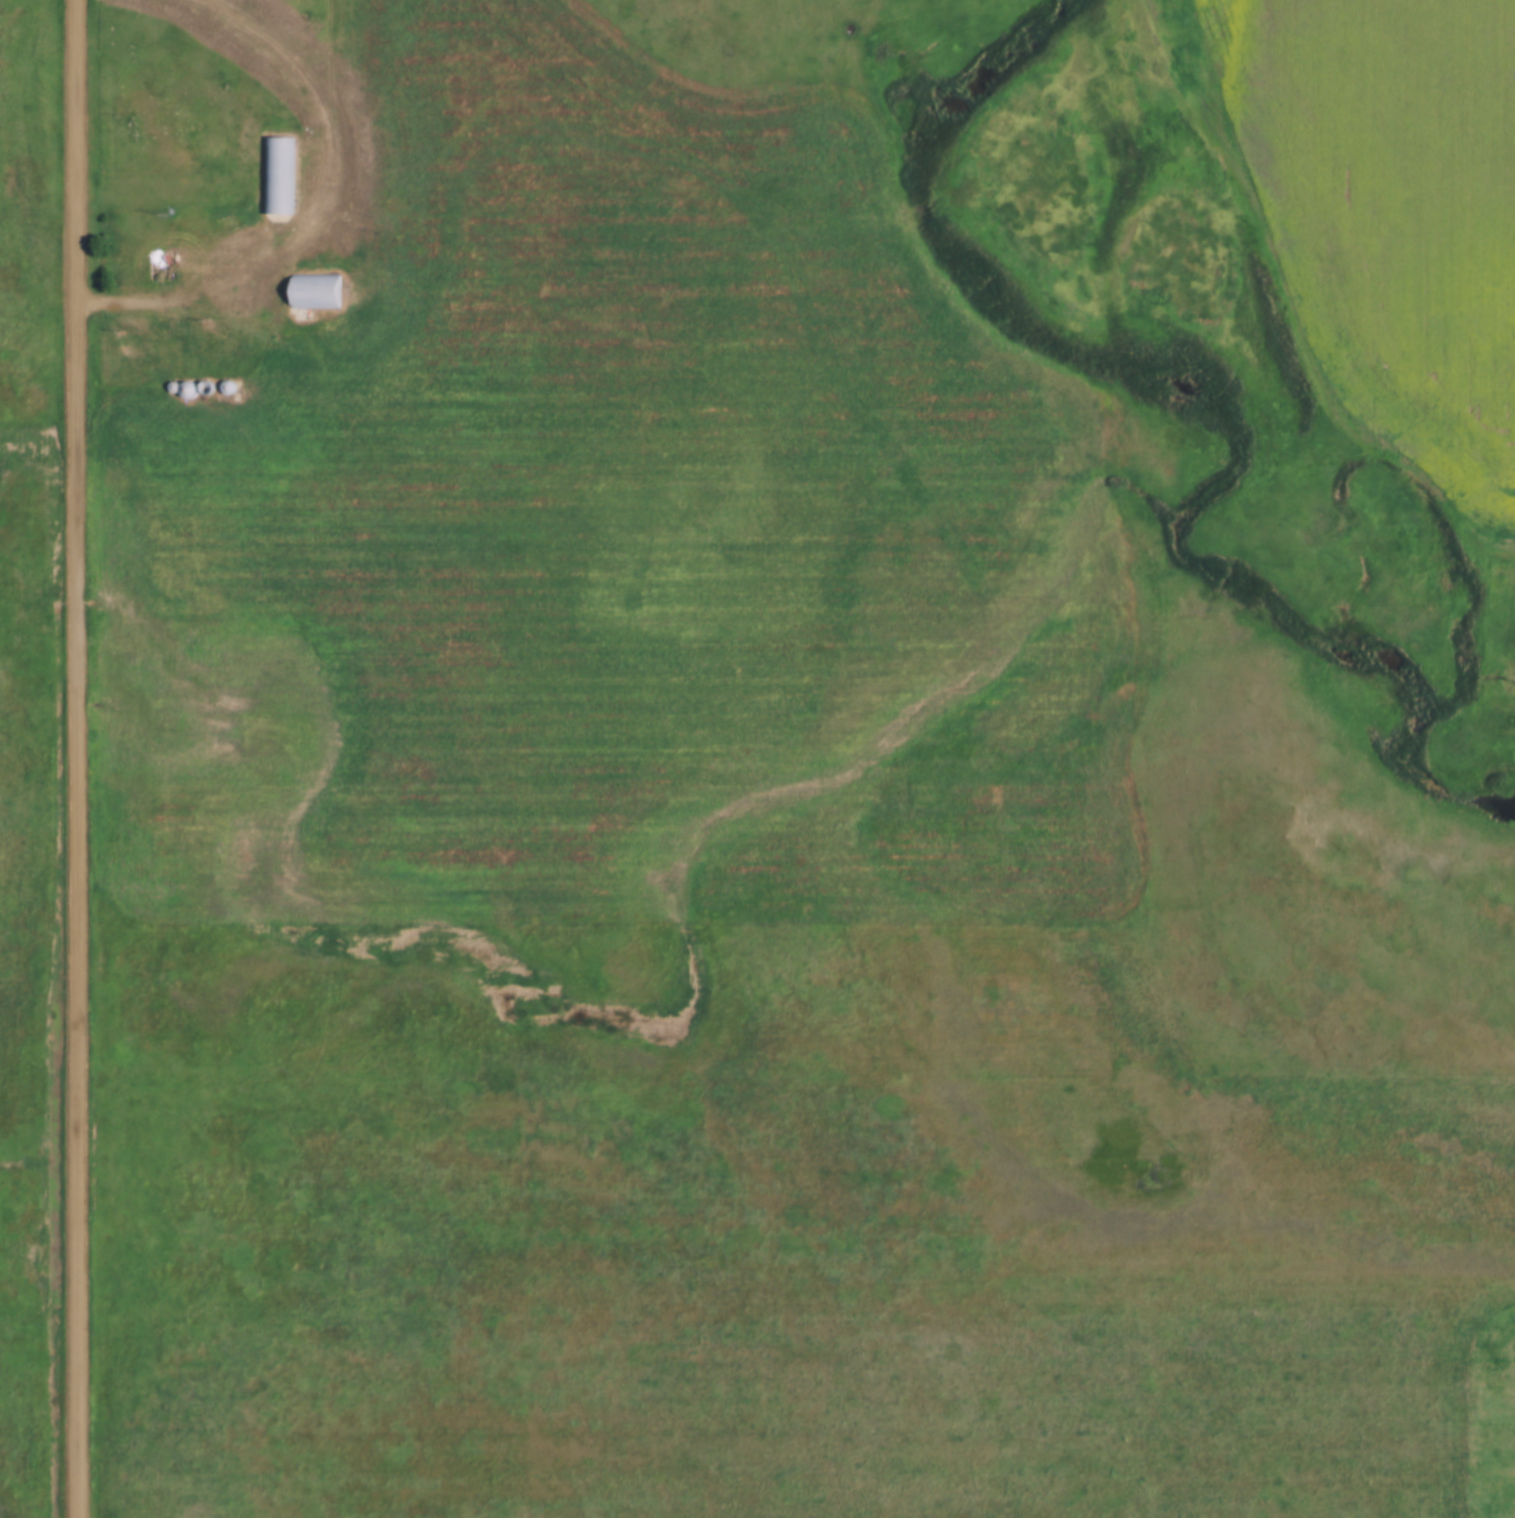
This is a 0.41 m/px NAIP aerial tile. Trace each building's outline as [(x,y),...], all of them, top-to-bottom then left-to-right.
[(264,140),(264,216),(294,216),(294,140),(264,140)] [(345,277),(296,277),(296,311),(345,310),(345,277)]
